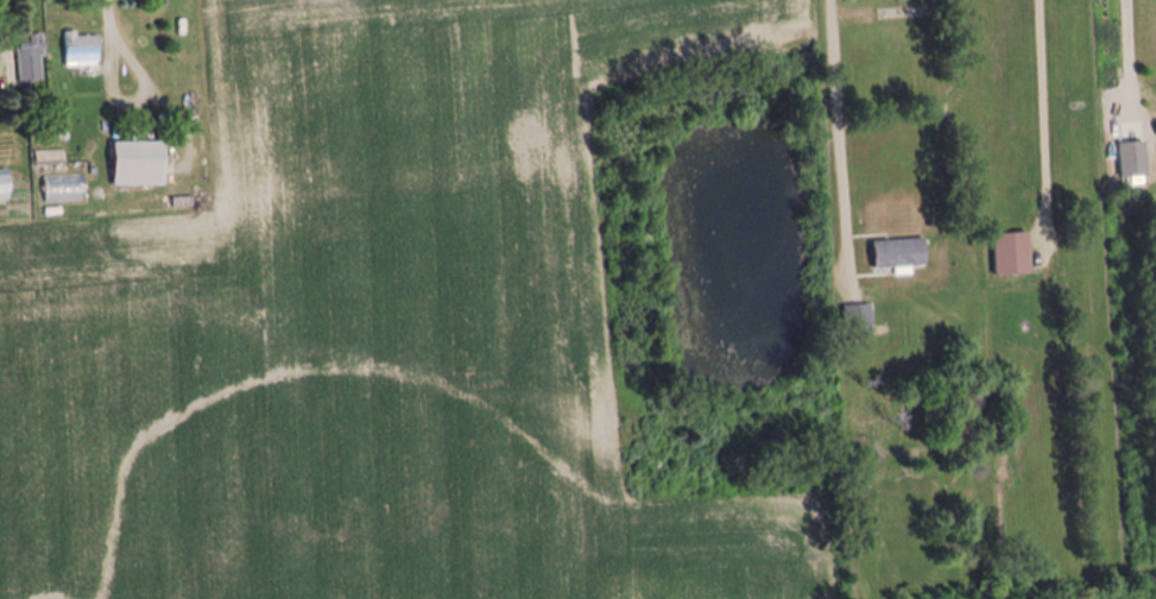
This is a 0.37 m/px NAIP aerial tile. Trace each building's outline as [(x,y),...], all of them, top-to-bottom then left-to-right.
[(64,33),(64,67),(104,67),(104,33),(64,33)] [(48,80),(48,35),(19,35),(19,80),(48,80)] [(169,186),(169,141),(117,141),(117,186),(169,186)] [(1122,142),(1123,177),(1149,176),(1149,142),(1122,142)] [(67,150),(36,150),(36,165),(67,165),(67,150)] [(13,201),(13,170),(0,170),(0,201),(13,201)] [(996,232),(996,274),(1032,274),(1032,232),(996,232)] [(875,240),(875,267),(929,265),(928,238),(875,240)] [(873,305),(848,305),(848,334),(873,334),(873,305)]
